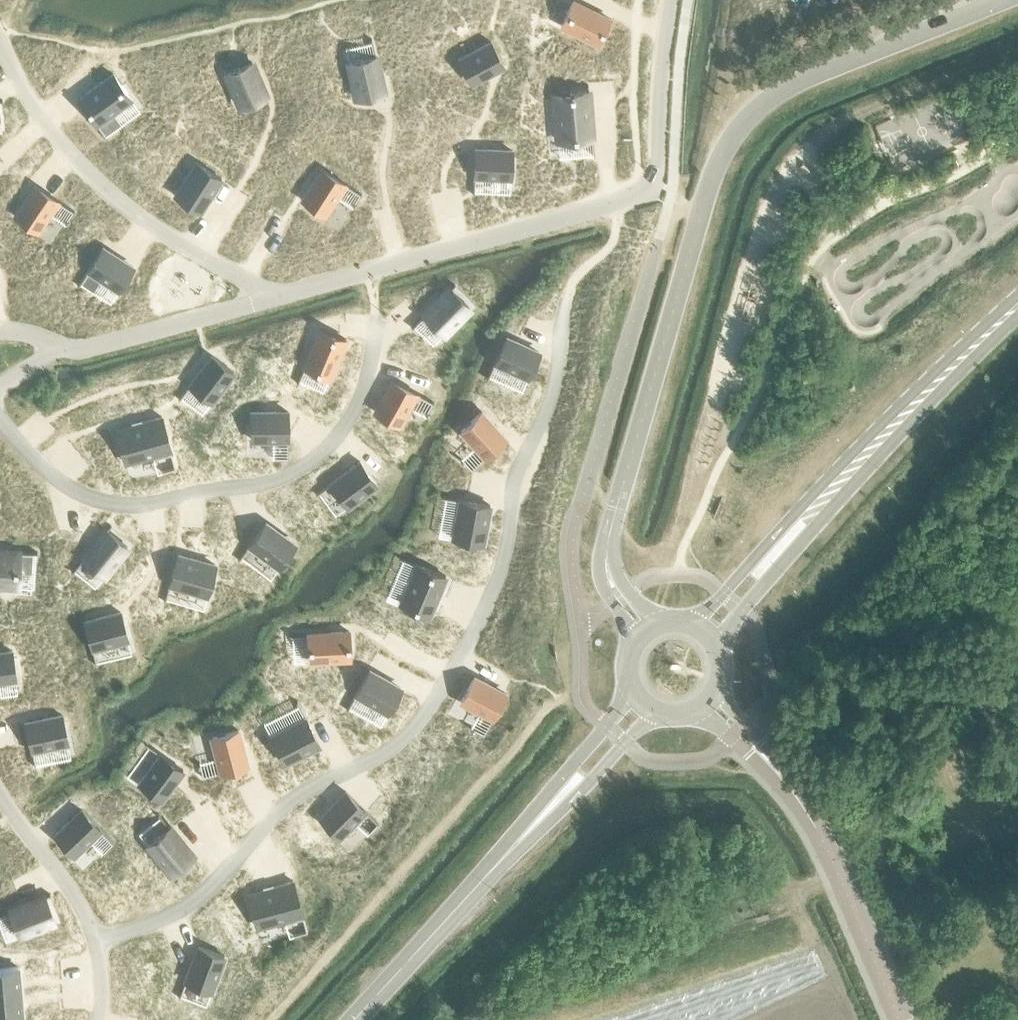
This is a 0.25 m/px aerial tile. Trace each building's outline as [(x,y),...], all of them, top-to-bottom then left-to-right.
[(560,24),(598,43),(610,19),(573,0),(560,24)] [(491,41),(458,59),(471,83),(504,66),(491,41)] [(375,56),(348,62),(357,98),(383,92),(375,56)] [(252,62),(226,72),(241,106),(266,96),(252,62)] [(113,74),(78,99),(96,124),(131,99),(113,74)] [(589,91),(558,93),(562,140),(593,137),(589,91)] [(475,148),(474,175),(511,177),(512,149),(475,148)] [(196,163),(175,195),(200,211),(221,179),(196,163)] [(344,182),(322,168),(302,200),(324,214),(344,182)] [(21,207),(15,216),(37,231),(57,200),(35,185),(20,207),(21,207)] [(133,267),(103,246),(87,269),(118,290),(133,267)] [(450,288),(424,314),(443,333),(469,307),(450,288)] [(320,328),(304,366),(329,377),(346,339),(320,328)] [(506,336),(494,361),(528,377),(539,352),(506,336)] [(212,355),(189,385),(211,401),(234,372),(212,355)] [(392,379),(375,411),(399,424),(416,391),(392,379)] [(288,411),(251,412),(251,439),(288,438),(288,411)] [(481,411),(461,430),(486,457),(506,439),(481,411)] [(163,416),(117,428),(126,463),(172,451),(163,416)] [(360,461),(330,483),(347,505),(376,483),(364,466),(360,461)] [(460,499),(453,538),(482,543),(490,505),(460,499)] [(265,522),(249,544),(279,566),(295,544),(265,522)] [(108,527),(83,559),(108,578),(132,546),(108,527)] [(17,586),(19,551),(0,550),(0,585),(17,586)] [(178,552),(169,584),(208,595),(218,563),(178,552)] [(417,564),(400,604),(428,616),(445,576),(417,564)] [(118,613),(85,621),(90,643),(92,649),(125,640),(118,613)] [(349,631),(307,633),(309,661),(350,658),(349,631)] [(0,652),(0,680),(15,678),(12,651),(0,652)] [(369,670),(355,694),(388,711),(401,688),(369,670)] [(474,677),(461,700),(493,718),(506,694),(474,677)] [(62,715),(25,722),(31,749),(67,741),(62,715)] [(306,717),(271,736),(284,762),(319,745),(306,717)] [(241,727),(210,736),(219,771),(250,763),(241,727)] [(160,752),(138,783),(164,801),(175,785),(185,770),(160,752)] [(345,791),(320,817),(339,836),(365,810),(345,791)] [(81,809),(55,834),(73,854),(100,829),(81,809)] [(169,826),(144,847),(171,878),(196,857),(169,826)] [(292,880),(247,893),(258,929),(302,916),(292,880)] [(44,896),(10,909),(20,934),(54,921),(44,896)] [(198,945),(185,981),(214,992),(227,956),(198,945)] [(20,992),(17,967),(0,968),(0,994),(20,992)] [(0,994),(0,1019),(3,1019),(22,1018),(20,992),(0,994)]
